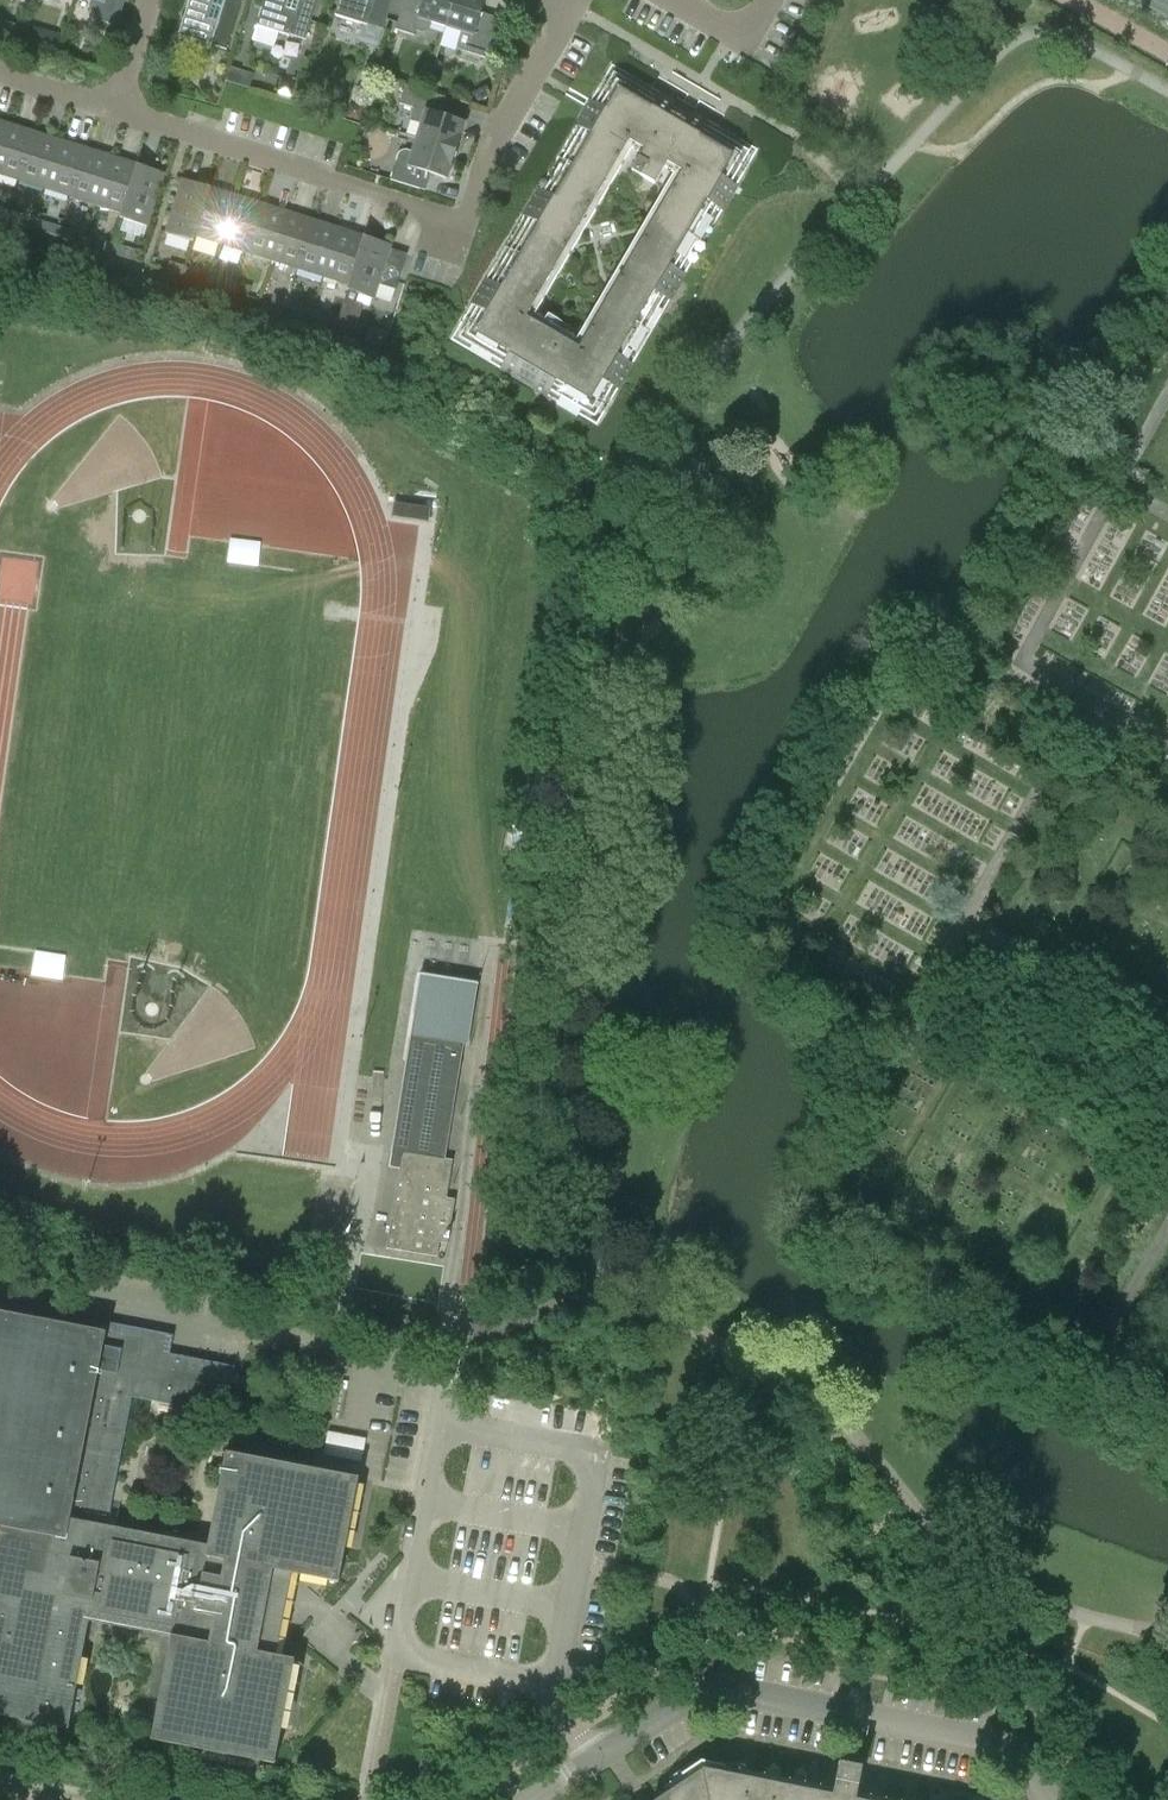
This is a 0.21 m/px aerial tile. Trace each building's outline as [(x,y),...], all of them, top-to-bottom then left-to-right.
[(125,0),(91,0),(89,6),(90,9),(91,11),(92,12),(100,15),(98,20),(117,26),(125,0)] [(179,36),(211,46),(212,45),(227,50),(243,0),(190,0),(179,36)] [(252,40),(274,47),(279,33),(289,36),(290,35),(305,40),(318,0),(265,0),(252,40)] [(367,26),(368,25),(383,29),(392,0),(340,0),(335,16),(367,26)] [(395,29),(414,35),(416,30),(423,32),(425,32),(428,31),(429,29),(431,22),(446,27),(454,0),(424,0),(423,1),(421,0),(404,0),(395,29)] [(479,18),(485,0),(454,0),(446,27),(460,31),(457,42),(457,45),(459,48),(461,50),(486,58),(497,24),(479,18)] [(18,28),(2,23),(0,31),(0,36),(14,40),(18,28)] [(57,52),(62,37),(54,35),(47,38),(45,49),(57,52)] [(597,425),(758,149),(612,64),(451,339),(597,425)] [(226,81),(249,88),(254,74),(230,67),(226,81)] [(152,72),(149,83),(161,87),(165,75),(152,72)] [(414,121),(421,124),(417,138),(457,151),(465,123),(443,116),(448,98),(405,85),(400,103),(413,108),(411,115),(411,116),(412,119),(413,120),(414,121)] [(349,103),(345,117),(359,121),(363,107),(349,103)] [(9,124),(0,121),(0,151),(9,124)] [(26,129),(9,124),(0,151),(0,174),(19,180),(33,135),(25,132),(26,129)] [(43,135),(42,138),(33,135),(19,180),(45,188),(60,140),(43,135)] [(399,154),(390,180),(420,189),(425,171),(448,179),(457,151),(417,138),(412,153),(406,151),(404,150),(401,151),(399,154)] [(76,149),(77,145),(60,140),(45,188),(71,197),(85,151),(76,149)] [(95,151),(94,154),(85,151),(71,197),(97,205),(112,156),(95,151)] [(128,165),(129,162),(112,156),(97,205),(122,213),(120,218),(121,218),(137,168),(128,165)] [(147,227),(164,173),(147,167),(146,171),(137,168),(121,218),(147,227)] [(200,188),(201,184),(183,179),(166,233),(193,241),(209,190),(200,188)] [(218,190),(217,193),(209,190),(193,241),(195,236),(220,244),(235,195),(218,190)] [(251,204),(252,201),(235,195),(220,244),(246,252),(260,207),(251,204)] [(270,206),(269,210),(260,207),(246,252),(272,260),(287,212),(270,206)] [(6,220),(9,211),(0,208),(0,218),(6,220)] [(21,225),(24,216),(9,211),(6,220),(21,225)] [(303,220),(304,217),(287,212),(272,260),(298,268),(312,223),(303,220)] [(61,227),(35,219),(32,228),(58,237),(61,227)] [(322,223),(321,226),(312,223),(298,268),(323,276),(339,228),(322,223)] [(73,241),(76,232),(61,227),(58,237),(73,241)] [(348,284),(347,290),(363,239),(355,237),(356,233),(339,228),(323,276),(348,284)] [(98,239),(95,249),(110,253),(113,244),(98,239)] [(340,316),(339,315),(336,325),(354,330),(363,305),(356,303),(359,294),(374,298),(379,284),(396,290),(407,254),(390,249),(391,245),(373,239),(372,242),(363,239),(347,290),(340,316)] [(110,253),(137,262),(140,252),(113,244),(110,253)] [(170,262),(167,271),(182,276),(185,267),(170,262)] [(196,280),(199,271),(185,267),(182,276),(196,280)] [(222,278),(219,288),(233,292),(236,283),(222,278)] [(248,297),(251,288),(236,283),(233,292),(248,297)] [(274,295),(271,304),(285,308),(288,299),(274,295)] [(311,317),(314,307),(288,299),(285,308),(311,317)] [(325,311),(322,320),(336,325),(339,315),(325,311)] [(384,348),(387,338),(372,333),(369,343),(384,348)] [(391,517),(429,521),(431,507),(393,502),(391,517)] [(228,561),(259,563),(261,538),(230,536),(228,561)] [(33,972),(63,976),(66,953),(35,949),(33,972)] [(468,1044),(469,1041),(478,983),(421,973),(409,1047),(406,1061),(416,1063),(400,1161),(386,1248),(437,1256),(439,1242),(448,1243),(454,1200),(446,1198),(452,1160),(445,1158),(464,1043),(468,1044)] [(70,1539),(74,1518),(108,1525),(132,1396),(226,1414),(235,1366),(170,1353),(173,1334),(78,1316),(76,1325),(0,1311),(0,1526),(70,1539)] [(69,1728),(88,1625),(170,1640),(151,1739),(275,1763),(295,1658),(276,1654),(292,1572),(339,1581),(359,1477),(226,1451),(208,1545),(108,1525),(74,1518),(70,1539),(0,1526),(0,1715),(69,1728)] [(421,1758),(418,1776),(417,1777),(431,1779),(434,1760),(421,1758)] [(855,1798),(857,1788),(862,1765),(839,1761),(834,1784),(832,1793),(804,1788),(703,1768),(654,1799),(865,1799),(855,1798)]
